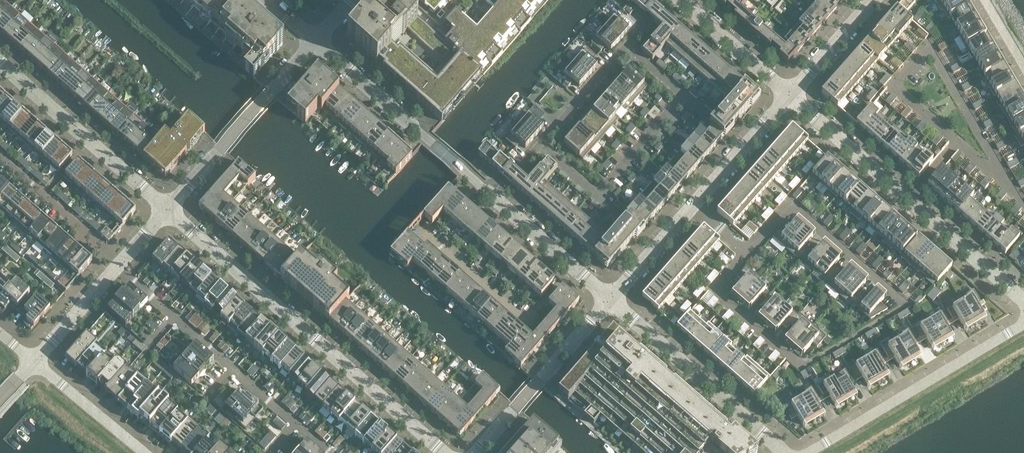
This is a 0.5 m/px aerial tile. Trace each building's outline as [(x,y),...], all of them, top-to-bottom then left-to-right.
[(12,0),(0,0),(0,33),(161,174),(162,173),(168,166),(172,169),(171,169),(172,170),(178,163),(177,163),(183,157),(183,158),(205,133),(188,118),(170,139),(157,127),(12,0)] [(235,0),(166,0),(253,77),(284,43),(264,26),(264,25),(260,21),(260,22),(235,0)] [(483,75),(462,57),(444,41),(444,42),(397,0),(383,0),(379,4),(378,4),(377,4),(378,5),(369,16),(368,15),(367,16),(368,17),(359,27),(358,26),(357,27),(358,28),(349,38),(348,38),(347,39),(375,63),(376,61),(384,68),(383,70),(384,71),(386,69),(395,78),(394,80),(395,81),(397,79),(407,88),(405,90),(407,91),(408,89),(418,98),(417,100),(442,122),(483,75)] [(549,0),(400,0),(399,1),(483,75),(502,53),(531,20),(549,0)] [(645,13),(652,5),(652,4),(649,1),(647,0),(629,0),(645,13)] [(715,0),(725,9),(725,8),(728,11),(729,12),(735,5),(738,2),(736,0),(716,0),(715,0)] [(738,2),(743,6),(755,16),(752,19),(745,26),(757,36),(764,28),(765,29),(770,34),(772,32),(797,53),(843,0),(736,0),(738,2)] [(899,5),(906,12),(913,4),(909,0),(904,0),(899,5)] [(959,0),(938,0),(935,2),(941,12),(943,10),(942,10),(959,0)] [(969,7),(965,0),(959,0),(942,10),(943,10),(948,20),(950,18),(969,7)] [(662,13),(652,4),(652,5),(645,13),(645,14),(662,29),(642,51),(652,60),(665,45),(679,28),(662,13)] [(635,8),(631,5),(625,11),(630,15),(635,8)] [(752,19),(740,9),(735,5),(729,12),(730,13),(733,15),(733,16),(745,26),(752,19)] [(955,27),(974,16),(969,7),(950,18),(955,27)] [(912,22),(896,8),(889,16),(905,30),(912,22)] [(925,14),(921,10),(917,14),(922,18),(925,14)] [(618,12),(605,27),(605,28),(620,41),(629,31),(617,21),(622,16),(618,12)] [(918,23),(922,18),(917,14),(913,19),(918,23)] [(905,30),(889,16),(882,24),(898,38),(905,30)] [(961,37),(980,25),(974,16),(955,27),(961,36),(961,37)] [(933,21),(929,25),(934,29),(938,25),(933,21)] [(605,28),(605,27),(601,24),(592,35),(595,38),(591,43),(601,52),(605,46),(611,51),(620,41),(605,28)] [(898,38),(882,24),(876,31),(892,45),(898,38)] [(934,29),(929,25),(925,30),(930,34),(930,33),(934,29)] [(959,37),(965,48),(986,35),(980,25),(961,37),(961,36),(959,37)] [(673,52),(687,35),(679,28),(665,45),(673,52)] [(928,36),(920,28),(917,32),(925,39),(928,36)] [(892,45),(876,31),(869,39),(885,53),(892,45)] [(781,44),(776,41),(766,32),(760,39),(770,48),(773,51),(774,52),(781,44)] [(681,59),(696,43),(687,35),(673,52),(681,59)] [(993,47),(987,37),(966,50),(972,60),(974,59),(974,58),(993,47)] [(885,53),(869,39),(862,47),(878,61),(885,53)] [(783,42),(781,44),(774,52),(775,53),(775,52),(778,55),(788,64),(797,53),(783,42)] [(908,50),(912,46),(908,42),(906,44),(904,46),(908,50)] [(689,66),(704,50),(696,43),(681,59),(689,66)] [(912,54),(916,49),(912,46),(908,50),(912,54)] [(878,61),(862,47),(855,54),(871,68),(878,61)] [(979,67),(998,56),(993,47),(974,58),(974,59),(979,67)] [(593,61),(596,57),(586,48),(582,53),(580,52),(571,62),(588,77),(597,67),(592,62),(593,61)] [(697,73),(712,57),(704,50),(689,66),(697,73)] [(871,68),(855,54),(849,62),(865,76),(871,68)] [(1003,66),(998,56),(979,67),(985,77),(1003,66)] [(705,80),(720,64),(712,57),(697,73),(705,80)] [(895,65),(899,61),(894,57),(892,59),(890,62),(895,65)] [(903,65),(899,61),(895,65),(899,69),(903,65)] [(588,77),(571,62),(562,72),(569,79),(565,84),(568,87),(573,82),(579,87),(588,77)] [(865,76),(849,62),(842,70),(858,84),(865,76)] [(714,88),(728,71),(720,64),(705,80),(714,88)] [(990,86),(1009,75),(1003,66),(985,77),(990,86)] [(648,86),(629,70),(621,78),(640,95),(647,87),(648,86)] [(858,84),(842,70),(835,77),(851,91),(858,84)] [(722,95),(736,78),(728,71),(714,88),(722,95)] [(412,155),(340,92),(318,72),(287,107),(382,190),(412,156),(412,155)] [(887,74),(883,79),(887,82),(891,78),(887,74)] [(995,95),(1014,84),(1009,75),(990,86),(988,87),(994,97),(996,96),(995,95)] [(851,91),(835,77),(829,85),(844,99),(851,91)] [(640,95),(621,78),(614,86),(633,103),(640,95)] [(730,102),(744,85),(736,78),(722,95),(729,102),(730,102)] [(884,86),(887,82),(883,79),(879,83),(883,87),(884,86)] [(1001,105),(1020,94),(1014,84),(995,95),(996,96),(1001,104),(1001,105)] [(731,129),(758,97),(744,85),(730,102),(729,102),(718,115),(716,116),(713,120),(710,123),(724,136),(728,132),(731,129)] [(844,99),(829,85),(821,93),(837,107),(838,107),(844,99)] [(633,103),(614,86),(607,94),(626,111),(633,103)] [(873,89),(869,94),(874,98),(878,93),(873,89)] [(626,111),(607,94),(600,103),(619,119),(616,116),(622,108),(626,111)] [(874,98),(869,94),(866,98),(870,102),(874,98)] [(897,98),(892,94),(889,98),(893,102),(897,98)] [(1023,104),(1023,101),(1020,94),(1001,105),(1001,104),(999,106),(1004,115),(1023,104)] [(890,106),(893,102),(889,98),(885,102),(887,104),(890,106)] [(15,106),(7,99),(0,107),(0,122),(1,122),(15,106)] [(619,119),(600,103),(593,111),(612,127),(619,119)] [(1004,115),(1010,125),(1023,117),(1023,104),(1004,115)] [(860,105),(856,109),(860,113),(864,108),(860,105)] [(9,130),(23,113),(15,106),(1,122),(9,130)] [(878,115),(880,113),(872,106),(870,108),(863,115),(856,123),(856,124),(864,131),(878,115)] [(912,111),(908,107),(904,111),(909,116),(912,111)] [(524,111),(515,122),(534,138),(543,128),(532,118),(536,113),(533,109),(528,115),(524,111)] [(856,117),(860,113),(856,109),(852,114),(856,117)] [(612,127),(593,111),(586,119),(605,135),(612,127)] [(905,120),(909,116),(904,111),(900,116),(903,118),(905,120)] [(17,137),(31,120),(23,113),(9,130),(17,137)] [(872,137),(886,121),(878,115),(864,131),(872,137)] [(605,135),(586,119),(579,127),(598,143),(605,135)] [(25,144),(40,127),(31,120),(17,137),(25,144)] [(1011,127),(1017,136),(1017,137),(1023,133),(1023,120),(1011,127)] [(710,123),(708,121),(700,130),(717,144),(724,136),(710,123)] [(879,144),(893,128),(886,121),(872,137),(879,144)] [(928,125),(923,121),(919,125),(924,129),(928,125)] [(525,148),(534,138),(515,122),(507,132),(510,135),(506,140),(516,149),(518,146),(520,144),(525,148)] [(920,133),(924,129),(919,125),(916,129),(918,131),(920,133)] [(33,151),(48,134),(40,127),(25,144),(33,151)] [(598,143),(579,127),(572,135),(590,152),(598,143)] [(808,141),(792,127),(785,135),(801,149),(808,141)] [(901,135),(893,128),(879,144),(887,151),(901,135)] [(717,144),(700,130),(694,137),(710,152),(717,144)] [(909,142),(911,140),(910,140),(903,133),(902,133),(901,135),(887,151),(895,158),(909,142)] [(1017,137),(1017,136),(1015,138),(1021,148),(1023,146),(1023,133),(1017,137)] [(41,158),(56,141),(48,134),(33,151),(41,158)] [(939,143),(943,138),(938,134),(935,139),(939,143)] [(590,152),(572,135),(564,143),(583,160),(590,152)] [(801,149),(785,135),(778,143),(794,157),(801,149)] [(710,152),(694,137),(687,145),(703,160),(710,152)] [(936,147),(939,143),(935,139),(931,143),(933,145),(936,147)] [(49,165),(64,148),(56,141),(41,158),(49,165)] [(903,164),(917,148),(909,142),(895,158),(903,164)] [(794,157),(778,143),(771,150),(787,164),(794,157)] [(502,175),(510,166),(486,145),(478,154),(502,175)] [(703,160),(687,145),(680,153),(697,167),(703,160)] [(58,173),(72,156),(64,148),(49,165),(58,173)] [(910,171),(924,155),(917,148),(903,164),(910,171)] [(787,164),(771,150),(765,158),(780,172),(787,164)] [(954,163),(961,155),(958,151),(951,160),(954,163)] [(819,160),(823,155),(819,152),(815,156),(819,160)] [(697,167),(680,153),(673,160),(690,175),(697,167)] [(918,178),(932,162),(924,155),(910,171),(918,178)] [(819,183),(835,165),(827,157),(809,178),(818,185),(819,184),(819,183)] [(780,172),(765,158),(758,166),(774,180),(780,172)] [(544,182),(544,183),(557,168),(547,159),(528,182),(517,172),(510,166),(502,175),(509,181),(512,184),(530,199),(544,182)] [(690,175),(673,160),(667,168),(683,183),(690,175)] [(74,183),(87,168),(78,161),(64,178),(72,185),(74,184),(74,183)] [(297,260),(232,203),(224,197),(240,179),(248,186),(256,177),(238,162),(199,207),(221,227),(223,229),(281,279),(297,260)] [(814,166),(810,162),(806,167),(810,171),(814,166)] [(976,167),(971,163),(968,167),(972,171),(976,167)] [(827,190),(843,172),(835,165),(819,183),(819,184),(827,190)] [(767,187),(774,180),(758,166),(751,173),(767,187)] [(806,175),(810,171),(806,167),(802,171),(806,175)] [(969,176),(972,171),(968,167),(964,172),(966,174),(969,176)] [(82,190),(95,175),(87,168),(74,183),(74,184),(82,190)] [(683,183),(667,168),(660,176),(676,190),(683,183)] [(949,177),(941,170),(927,186),(935,193),(949,177)] [(837,196),(851,179),(843,172),(827,190),(836,198),(837,196)] [(767,187),(751,173),(744,181),(760,195),(767,187)] [(957,184),(961,181),(960,180),(953,174),(952,173),(949,177),(935,193),(943,200),(957,184)] [(90,197),(103,183),(95,175),(82,190),(90,197)] [(676,190),(660,176),(653,184),(670,198),(676,190)] [(991,181),(987,177),(983,181),(987,185),(991,181)] [(800,181),(796,178),(792,182),(796,186),(800,181)] [(845,203),(860,186),(851,179),(837,196),(845,203)] [(760,195),(744,181),(738,189),(754,203),(760,195)] [(984,189),(987,185),(983,181),(979,185),(982,187),(984,189)] [(11,190),(2,182),(0,185),(0,202),(11,190)] [(552,190),(544,183),(544,182),(530,199),(538,206),(552,190)] [(792,190),(796,186),(792,182),(788,187),(792,190)] [(98,205),(111,190),(103,183),(90,197),(98,204),(98,205)] [(670,198),(653,184),(646,191),(663,206),(670,198)] [(965,191),(964,190),(957,184),(943,200),(951,207),(965,191)] [(853,210),(868,193),(860,186),(845,203),(853,210)] [(555,281),(470,206),(448,187),(423,215),(432,223),(443,211),(541,297),(554,282),(555,282),(555,281)] [(972,197),(973,198),(976,194),(968,187),(967,187),(964,190),(965,191),(951,207),(958,213),(972,197)] [(796,199),(803,191),(800,188),(793,197),(796,199)] [(754,203),(738,189),(731,196),(747,210),(754,203)] [(19,197),(11,190),(0,202),(0,214),(2,216),(6,212),(5,212),(19,197)] [(104,213),(119,197),(111,190),(98,205),(98,204),(94,208),(103,216),(105,214),(104,213)] [(546,213),(560,197),(552,190),(538,206),(546,213)] [(1003,198),(1007,194),(1002,190),(998,194),(1003,198)] [(663,206),(646,191),(640,199),(656,213),(663,206)] [(787,197),(782,193),(778,198),(783,201),(787,197)] [(861,217),(876,201),(868,193),(853,210),(849,213),(859,221),(862,217),(861,217)] [(999,203),(1003,198),(998,194),(995,199),(997,201),(999,203)] [(747,210),(731,196),(724,204),(740,218),(747,210)] [(13,219),(27,204),(19,197),(5,212),(6,212),(13,219)] [(114,219),(127,204),(119,197),(104,213),(105,214),(113,221),(115,219),(114,219)] [(554,220),(568,204),(560,197),(546,213),(554,220)] [(980,204),(973,198),(972,197),(958,213),(966,220),(980,204)] [(779,206),(783,201),(778,198),(774,202),(779,206)] [(656,213),(640,199),(633,207),(649,221),(656,213)] [(989,209),(990,210),(991,208),(991,207),(983,201),(983,200),(980,204),(966,220),(974,227),(989,209)] [(819,205),(817,203),(814,201),(811,205),(815,209),(819,205)] [(869,224),(884,208),(876,201),(861,217),(862,217),(869,224)] [(20,228),(35,211),(27,204),(13,219),(11,221),(12,221),(20,228)] [(136,211),(127,204),(114,219),(115,219),(119,223),(116,226),(117,227),(112,233),(106,228),(100,235),(109,242),(136,211)] [(562,228),(577,211),(568,204),(554,220),(562,228)] [(740,218),(724,204),(717,212),(733,226),(740,218)] [(812,213),(815,209),(811,205),(807,209),(812,213)] [(649,221),(633,207),(625,215),(628,217),(642,230),(649,221)] [(244,211),(264,229),(267,225),(269,228),(274,223),(256,208),(250,215),(244,210),(244,211)] [(773,212),(769,208),(765,213),(769,217),(773,212)] [(876,233),(892,215),(884,208),(869,224),(867,226),(876,233)] [(1015,216),(1018,212),(1014,208),(1010,212),(1012,214),(1015,216)] [(981,234),(997,216),(990,210),(989,209),(974,227),(981,234)] [(26,237),(43,218),(35,211),(20,228),(18,230),(26,237)] [(570,235),(585,218),(577,211),(562,228),(570,235)] [(765,221),(769,217),(765,213),(761,217),(765,221)] [(835,219),(833,217),(830,215),(827,219),(831,223),(835,219)] [(884,240),(900,222),(892,215),(876,233),(884,240)] [(1003,225),(1004,225),(1005,223),(997,216),(981,234),(989,240),(1003,225)] [(594,256),(608,268),(638,234),(642,230),(628,217),(624,222),(609,239),(594,256)] [(36,242),(51,225),(43,218),(26,237),(35,244),(37,243),(36,242)] [(578,242),(593,225),(585,218),(570,235),(578,242)] [(828,227),(831,223),(827,219),(823,223),(828,227)] [(750,231),(754,226),(749,222),(746,227),(750,231)] [(786,249),(804,229),(795,222),(787,231),(781,227),(772,237),(786,249)] [(892,247),(908,229),(900,222),(884,240),(882,242),(891,250),(893,248),(892,247)] [(44,249),(59,232),(51,225),(36,242),(37,243),(44,249)] [(586,249),(601,232),(593,225),(578,242),(586,249)] [(1011,231),(1010,231),(1004,225),(1003,225),(989,240),(997,247),(1011,231)] [(758,230),(754,226),(750,231),(754,234),(758,230)] [(1005,254),(1017,241),(1022,235),(1014,228),(1014,227),(1010,231),(1011,231),(997,247),(1005,254)] [(712,250),(719,242),(703,228),(696,236),(712,250)] [(804,247),(812,237),(804,229),(786,249),(799,261),(803,257),(806,253),(809,251),(804,247)] [(851,233),(849,231),(847,229),(843,233),(848,237),(851,233)] [(901,255),(917,237),(908,229),(892,247),(893,248),(901,255)] [(52,257),(67,239),(59,232),(44,249),(52,256),(52,257)] [(609,239),(601,232),(586,249),(594,256),(609,239)] [(844,241),(848,237),(843,233),(839,237),(844,241)] [(532,338),(426,245),(424,248),(407,234),(397,246),(396,245),(393,248),(394,249),(390,253),(391,254),(394,251),(401,257),(398,260),(399,261),(402,258),(409,264),(406,267),(407,268),(413,262),(510,348),(504,354),(521,368),(522,367),(520,365),(524,361),(526,362),(533,354),(532,352),(536,348),(537,349),(545,341),(543,339),(547,335),(548,336),(556,328),(555,326),(559,322),(560,323),(567,315),(566,313),(570,309),(571,310),(579,302),(562,287),(562,288),(548,304),(556,311),(550,318),(544,314),(543,315),(536,324),(541,328),(532,338)] [(712,250),(696,236),(689,243),(705,257),(712,250)] [(909,266),(927,245),(918,238),(901,258),(909,266)] [(59,265),(76,247),(67,239),(52,257),(52,256),(50,258),(51,258),(59,265)] [(163,268),(179,250),(169,241),(152,261),(162,269),(163,268)] [(705,257),(689,243),(683,251),(699,265),(705,257)] [(867,247),(865,245),(863,243),(859,247),(864,251),(867,247)] [(816,269),(830,252),(822,245),(811,258),(806,253),(803,257),(815,269),(816,269)] [(919,271),(935,253),(927,245),(909,266),(917,273),(918,273),(919,271)] [(2,250),(9,256),(13,252),(6,246),(2,250)] [(70,269),(84,254),(76,247),(59,265),(67,273),(71,269),(70,269)] [(770,253),(764,247),(761,250),(767,256),(770,253)] [(860,256),(864,251),(859,247),(856,252),(860,256)] [(171,275),(187,257),(179,250),(163,268),(171,275)] [(349,299),(333,286),(337,281),(336,280),(334,283),(331,280),(333,277),(324,270),(319,276),(315,273),(316,271),(315,269),(319,261),(319,260),(319,259),(319,258),(319,257),(311,250),(307,255),(305,253),(301,257),(300,257),(297,260),(281,279),(296,293),(296,292),(298,293),(299,291),(301,292),(307,297),(304,300),(305,301),(306,301),(306,300),(308,298),(315,305),(313,307),(312,307),(321,314),(323,312),(326,315),(324,317),(329,322),(346,303),(349,299)] [(699,265),(683,251),(676,259),(692,273),(699,265)] [(20,259),(13,252),(9,256),(16,263),(20,259)] [(834,265),(839,260),(830,252),(816,269),(815,269),(814,270),(827,282),(839,269),(834,265)] [(927,278),(943,260),(935,253),(919,271),(927,278)] [(92,261),(84,254),(70,269),(71,269),(75,273),(72,276),(73,277),(69,282),(63,277),(58,283),(66,291),(92,261)] [(722,262),(726,258),(722,254),(718,259),(722,262)] [(179,282),(195,264),(187,257),(171,275),(179,282)] [(730,261),(726,258),(722,262),(726,266),(730,261)] [(880,266),(884,262),(879,258),(876,262),(880,266)] [(692,273),(676,259),(669,266),(685,280),(692,273)] [(934,287),(951,267),(943,260),(927,278),(925,279),(925,280),(934,287)] [(876,270),(880,266),(876,262),(872,266),(876,270)] [(189,288),(203,271),(195,264),(179,282),(180,283),(181,283),(187,289),(188,289),(189,288)] [(685,280),(669,266),(663,274),(678,288),(685,280)] [(742,299),(758,281),(759,281),(760,279),(746,267),(737,277),(742,282),(734,292),(742,299)] [(839,296),(857,276),(848,268),(844,273),(839,269),(827,282),(825,284),(839,296)] [(17,281),(4,269),(0,273),(0,299),(17,281)] [(197,295),(212,279),(203,271),(189,288),(197,295)] [(719,274),(714,271),(710,275),(715,279),(719,274)] [(891,275),(886,271),(883,275),(887,279),(891,275)] [(36,277),(43,283),(47,279),(40,272),(36,277)] [(948,272),(944,277),(949,281),(953,276),(948,272)] [(678,288),(663,274),(656,282),(672,296),(678,288)] [(711,283),(715,279),(710,275),(706,280),(711,283)] [(857,293),(865,283),(857,276),(839,296),(853,308),(854,306),(861,297),(857,293)] [(55,285),(47,279),(43,283),(51,289),(55,285)] [(204,304),(220,286),(212,279),(197,295),(194,298),(203,306),(204,304)] [(30,292),(17,281),(0,299),(8,306),(12,301),(17,306),(30,292)] [(767,288),(759,281),(758,281),(742,299),(751,307),(762,294),(767,298),(770,294),(765,290),(767,288)] [(907,289),(910,285),(906,281),(902,285),(907,289)] [(672,296),(656,282),(649,289),(665,303),(672,296)] [(903,293),(907,289),(902,285),(899,289),(903,293)] [(140,311),(148,302),(130,286),(122,295),(140,311)] [(215,309),(228,293),(220,286),(204,304),(213,311),(215,309)] [(705,290),(701,286),(697,291),(701,294),(705,290)] [(935,288),(931,292),(937,297),(941,293),(935,288)] [(665,303),(649,289),(642,298),(658,312),(665,303)] [(976,305),(981,302),(973,290),(959,299),(960,301),(961,301),(974,323),(984,318),(976,305)] [(697,299),(701,294),(697,291),(693,295),(697,299)] [(880,303),(884,299),(875,291),(866,301),(861,297),(854,306),(868,318),(875,309),(881,313),(886,308),(880,303)] [(937,297),(931,292),(927,297),(933,302),(937,297)] [(223,316),(236,300),(228,293),(215,309),(222,316),(223,316)] [(783,306),(770,294),(767,298),(760,306),(765,310),(760,315),(769,323),(783,306)] [(922,301),(925,298),(921,294),(914,303),(916,305),(922,301)] [(133,319),(140,311),(122,295),(115,303),(133,319)] [(34,327),(50,309),(37,297),(24,311),(30,316),(26,321),(34,327)] [(714,297),(710,301),(715,305),(718,301),(714,297)] [(231,323),(245,307),(236,300),(223,316),(222,316),(220,318),(229,326),(231,323)] [(691,305),(687,301),(683,306),(687,310),(691,305)] [(715,305),(710,301),(706,306),(711,310),(715,305)] [(961,301),(960,301),(947,309),(953,319),(957,317),(964,329),(974,323),(961,301)] [(126,327),(133,319),(115,303),(107,312),(126,327)] [(459,403),(346,303),(329,322),(365,353),(370,358),(373,360),(381,368),(460,437),(476,418),(468,410),(459,403)] [(798,316),(798,315),(785,304),(784,304),(783,306),(769,323),(777,330),(782,325),(787,329),(791,324),(798,316)] [(683,314),(687,310),(683,306),(679,310),(683,314)] [(239,330),(253,315),(245,307),(231,323),(239,330)] [(729,311),(725,315),(730,319),(734,315),(729,311)] [(944,324),(948,322),(942,312),(928,320),(929,322),(930,322),(942,343),(952,337),(944,324)] [(685,335),(698,320),(690,313),(676,328),(685,335)] [(66,359),(77,368),(96,345),(116,323),(106,314),(66,359)] [(795,346),(813,326),(799,314),(798,315),(798,316),(791,324),(795,328),(787,338),(795,346)] [(245,340),(261,322),(253,315),(239,330),(237,332),(237,333),(245,340)] [(726,323),(730,319),(725,315),(722,319),(726,323)] [(678,320),(674,317),(670,321),(674,325),(678,320)] [(705,327),(705,326),(698,320),(685,335),(692,342),(705,327)] [(207,325),(203,322),(197,329),(200,332),(207,325)] [(254,348),(270,330),(261,322),(245,340),(254,348)] [(930,322),(929,322),(915,330),(920,339),(925,336),(932,349),(942,343),(930,322)] [(713,333),(714,334),(717,330),(708,323),(705,326),(705,327),(692,342),(700,348),(713,333)] [(744,324),(741,328),(745,332),(749,328),(744,324)] [(831,341),(813,326),(795,346),(804,353),(812,343),(817,348),(823,341),(828,345),(831,341)] [(742,336),(745,332),(741,328),(737,332),(742,336)] [(912,344),(916,341),(909,329),(894,337),(896,340),(896,339),(910,362),(919,356),(912,344)] [(263,355),(278,337),(270,330),(254,348),(263,355)] [(591,356),(567,383),(567,384),(564,387),(573,395),(575,393),(576,392),(592,406),(591,407),(591,408),(590,409),(599,418),(602,415),(645,452),(751,452),(612,331),(591,356)] [(721,340),(720,340),(714,334),(713,333),(700,348),(708,355),(721,340)] [(728,347),(729,347),(732,344),(723,336),(720,340),(721,340),(708,355),(715,362),(728,347)] [(271,363),(287,345),(278,337),(263,355),(271,363)] [(760,338),(756,342),(761,346),(764,342),(760,338)] [(896,339),(896,340),(882,348),(888,358),(892,355),(900,368),(910,362),(896,339)] [(132,344),(142,353),(146,349),(136,340),(132,344)] [(757,350),(761,346),(756,342),(753,346),(757,350)] [(165,347),(160,343),(156,347),(161,351),(165,347)] [(196,344),(188,353),(206,369),(214,360),(196,344)] [(87,376),(106,354),(96,345),(77,368),(86,376),(87,376)] [(281,369),(296,352),(287,345),(271,363),(280,370),(281,369)] [(226,354),(230,350),(225,346),(221,351),(226,354)] [(723,369),(736,354),(729,347),(728,347),(715,362),(723,369)] [(206,369),(188,353),(184,349),(176,357),(181,361),(199,377),(206,369)] [(880,363),(884,360),(878,350),(863,359),(865,361),(877,381),(887,375),(880,363)] [(775,351),(772,355),(776,359),(780,355),(775,351)] [(290,375),(304,360),(296,352),(281,369),(290,376),(290,375)] [(117,361),(107,353),(106,354),(87,376),(89,377),(90,376),(98,383),(117,361)] [(744,360),(743,360),(736,354),(723,369),(731,375),(744,360)] [(772,363),(776,359),(772,355),(768,360),(772,363)] [(738,382),(755,364),(747,357),(743,360),(744,360),(731,375),(738,382)] [(299,383),(313,367),(304,360),(290,375),(299,383)] [(107,393),(127,370),(117,361),(117,362),(97,385),(107,393)] [(166,367),(159,361),(155,365),(162,372),(166,367)] [(199,377),(181,361),(174,370),(192,385),(199,377)] [(865,361),(851,369),(856,377),(860,375),(868,387),(877,381),(865,361)] [(746,389),(762,370),(755,364),(738,382),(746,389)] [(257,368),(254,365),(247,373),(250,376),(257,368)] [(118,402),(138,379),(141,376),(130,366),(129,368),(127,370),(107,393),(108,393),(117,402),(118,402)] [(306,391),(321,375),(313,367),(299,383),(298,384),(306,391)] [(776,381),(784,372),(780,368),(772,377),(776,381)] [(754,396),(770,377),(762,370),(746,389),(754,396)] [(847,382),(852,380),(846,370),(832,378),(845,401),(855,395),(847,382)] [(809,377),(808,375),(805,371),(800,374),(804,380),(809,377)] [(314,400),(330,382),(321,375),(306,391),(305,393),(314,400)] [(500,392),(482,377),(475,385),(483,393),(475,401),(484,409),(500,392)] [(845,401),(832,378),(817,386),(823,396),(828,394),(835,406),(845,401)] [(148,388),(138,379),(118,402),(128,410),(148,388)] [(323,408),(338,390),(330,382),(314,400),(323,408)] [(815,401),(819,399),(812,387),(798,395),(813,420),(823,414),(815,401)] [(158,397),(157,396),(148,388),(128,411),(133,415),(138,419),(140,417),(158,397)] [(238,394),(233,399),(255,419),(263,410),(253,401),(247,395),(241,390),(238,394)] [(331,415),(347,397),(338,390),(323,408),(331,415)] [(150,426),(168,405),(169,404),(159,395),(158,395),(157,396),(158,397),(140,417),(140,418),(149,425),(150,426)] [(813,420),(798,395),(784,404),(791,416),(795,413),(803,426),(813,420)] [(340,420),(355,404),(347,397),(331,415),(339,422),(340,420)] [(251,415),(233,399),(225,408),(235,417),(233,419),(246,430),(255,419),(251,415)] [(484,409),(475,401),(468,410),(476,418),(484,409)] [(348,428),(363,411),(355,404),(340,420),(348,428)] [(176,415),(177,415),(178,414),(168,405),(150,426),(148,428),(149,428),(151,426),(159,434),(158,435),(157,435),(158,436),(176,415)] [(355,436),(371,418),(363,411),(348,428),(347,429),(355,436)] [(187,424),(177,415),(176,415),(158,436),(159,436),(160,435),(170,443),(168,444),(169,445),(172,442),(187,424)] [(214,423),(220,427),(226,420),(221,415),(214,423)] [(287,425),(278,417),(272,423),(281,431),(287,425)] [(371,418),(355,436),(364,444),(379,426),(371,418)] [(231,424),(226,420),(220,427),(225,431),(231,424)] [(559,444),(533,421),(505,452),(569,452),(559,444)] [(198,432),(188,423),(187,424),(172,442),(182,450),(198,432)] [(321,426),(315,433),(319,436),(325,429),(321,426)] [(372,451),(388,433),(379,426),(364,444),(372,451)] [(205,444),(206,444),(209,439),(199,430),(198,432),(182,450),(179,452),(181,452),(182,451),(185,452),(196,452),(205,443),(205,444)] [(246,437),(241,433),(238,437),(242,441),(246,437)] [(396,441),(388,433),(372,451),(374,452),(386,452),(396,441)] [(405,448),(397,441),(396,441),(386,452),(400,452),(405,448)] [(307,442),(299,450),(302,452),(319,452),(307,442)] [(215,452),(206,444),(205,444),(205,443),(196,452),(215,452)]
